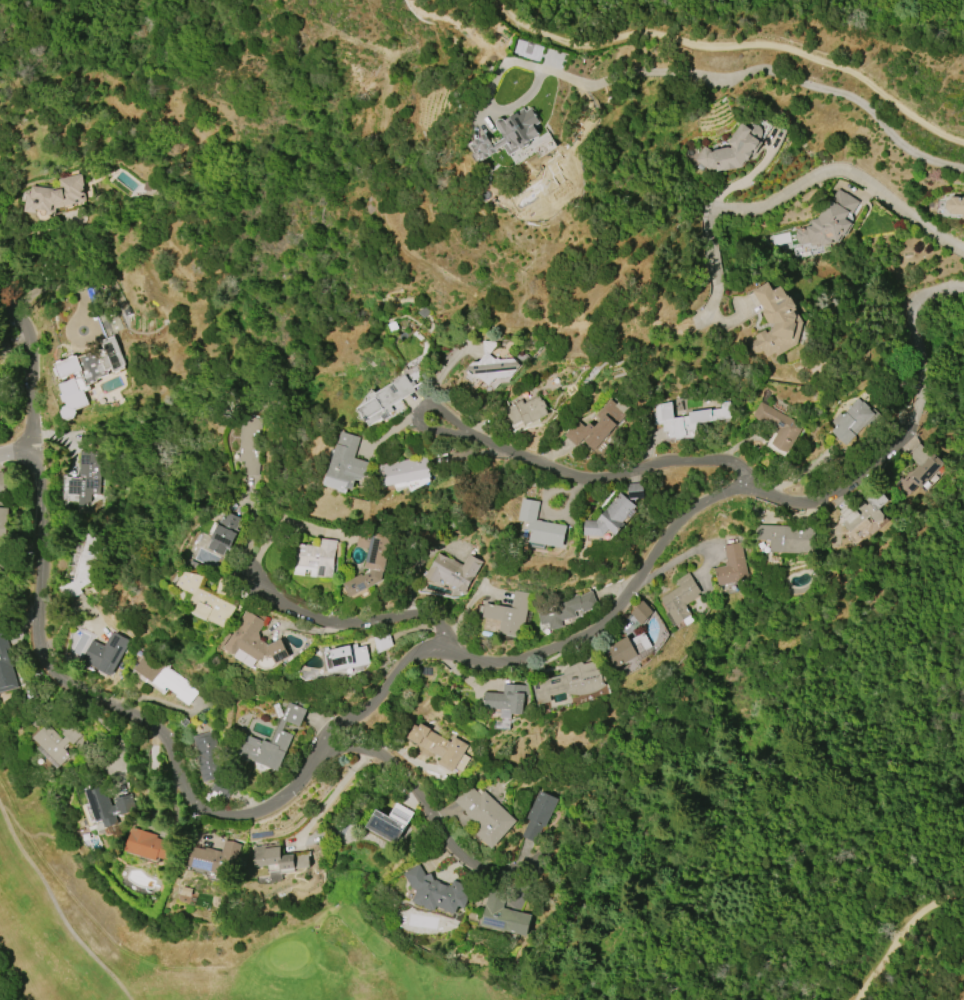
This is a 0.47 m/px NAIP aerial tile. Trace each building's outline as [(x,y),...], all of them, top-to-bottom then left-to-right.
[(497,152),(483,160),(472,142),(485,134),(492,145),(504,138),(496,125),(495,124),(495,123),(495,122),(496,122),(496,121),(497,120),(498,119),(499,119),(500,119),(501,119),(502,119),(503,120),(504,120),(523,108),(525,111),(531,107),(540,122),(534,126),(539,135),(530,141),(531,143),(520,150),(520,148),(508,155),(502,145),(495,149),(497,152)] [(760,127),(762,129),(762,133),(759,142),(747,160),(746,160),(741,166),(717,171),(709,170),(692,160),(702,144),(713,150),(728,147),(728,148),(730,147),(731,145),(727,143),(740,123),(749,128),(753,125),(756,125),(760,127)] [(58,179),(80,174),(85,194),(82,195),(84,201),(79,202),(80,203),(55,208),(55,216),(48,215),(49,217),(44,220),(38,219),(34,215),(33,213),(23,211),(25,194),(30,194),(31,186),(51,189),(60,187),(58,179)] [(799,244),(799,243),(796,241),(795,239),(794,236),(795,231),(796,229),(811,225),(810,220),(817,218),(828,199),(830,201),(838,189),(845,193),(855,199),(855,200),(858,202),(851,213),(848,211),(843,219),(850,223),(843,235),(841,234),(836,242),(832,239),(831,240),(831,243),(819,246),(819,244),(810,246),(809,242),(799,244)] [(963,197),(963,192),(963,219),(962,219),(963,214),(949,213),(949,211),(946,210),(945,206),(945,203),(947,200),(950,199),(950,197),(963,197)] [(752,291),(768,282),(773,291),(781,286),(787,296),(788,296),(789,298),(791,297),(796,306),(794,307),(796,310),(795,310),(803,322),(797,344),(777,356),(775,352),(767,357),(762,350),(762,351),(761,351),(760,352),(759,352),(759,353),(758,353),(757,353),(756,353),(755,353),(754,353),(753,352),(752,352),(751,351),(751,350),(750,350),(750,349),(749,348),(749,347),(749,346),(749,345),(750,344),(750,343),(751,342),(751,341),(752,341),(753,340),(754,340),(756,339),(754,336),(764,330),(766,333),(772,329),(773,323),(771,324),(767,322),(762,314),(763,309),(752,291)] [(113,336),(125,364),(123,365),(124,368),(113,372),(111,368),(105,370),(107,374),(97,378),(99,381),(90,385),(92,389),(86,392),(91,404),(76,410),(78,412),(75,418),(72,419),(65,417),(63,412),(65,407),(68,405),(66,401),(65,401),(62,394),(64,393),(60,384),(63,382),(55,364),(78,355),(79,357),(103,346),(101,341),(113,336)] [(501,360),(514,358),(522,365),(512,377),(508,377),(507,380),(501,381),(498,378),(496,378),(490,385),(481,378),(475,378),(466,371),(473,362),(479,362),(487,352),(496,359),(497,357),(501,360)] [(375,393),(405,375),(407,378),(420,374),(424,381),(413,388),(415,390),(391,406),(394,410),(390,412),(392,415),(384,419),(383,417),(370,425),(359,408),(377,396),(375,393)] [(538,395),(548,413),(533,422),(532,421),(525,425),(522,420),(513,425),(504,408),(521,399),(524,403),(538,395)] [(563,435),(576,420),(584,427),(589,422),(594,427),(600,420),(595,415),(609,399),(615,404),(621,398),(630,406),(624,413),(626,414),(594,450),(582,440),(576,446),(563,435)] [(846,445),(831,431),(835,426),(831,422),(839,413),(841,415),(846,410),(847,411),(852,406),(851,405),(857,398),(862,402),(863,401),(870,408),(869,409),(874,414),(846,445)] [(688,412),(711,408),(711,409),(721,408),(720,404),(729,402),(731,417),(696,423),(697,429),(690,430),(690,429),(685,429),(686,434),(684,435),(684,437),(677,438),(676,436),(670,437),(669,430),(663,431),(662,423),(654,424),(651,404),(670,401),(673,418),(688,415),(688,412)] [(759,402),(802,425),(788,452),(779,449),(771,443),(779,428),(765,420),(764,421),(757,420),(752,415),(759,402)] [(260,417),(240,416),(239,453),(242,453),(241,485),(255,486),(256,476),(259,476),(260,417)] [(353,457),(369,462),(364,478),(361,477),(360,480),(356,479),(353,489),(346,487),(345,490),(326,484),(328,476),(327,476),(342,431),(360,437),(353,457)] [(943,463),(920,488),(918,485),(908,496),(896,485),(907,474),(909,475),(917,466),(915,463),(916,462),(908,454),(919,443),(932,455),(933,453),(943,463)] [(78,480),(80,450),(103,451),(99,496),(92,496),(92,503),(89,502),(88,514),(76,513),(77,500),(80,500),(80,496),(67,496),(68,479),(78,480)] [(377,465),(426,455),(431,477),(381,487),(377,465)] [(9,489),(0,493),(0,471),(1,471),(9,489)] [(629,499),(627,484),(642,482),(644,497),(629,499)] [(849,532),(841,523),(845,520),(839,512),(850,503),(854,508),(862,501),(866,505),(868,503),(864,497),(871,492),(873,494),(879,489),(888,500),(877,509),(883,516),(882,521),(877,520),(874,522),(869,515),(849,532)] [(601,536),(583,535),(584,520),(595,521),(618,492),(635,506),(632,509),(635,511),(629,519),(626,516),(622,522),(624,525),(614,535),(607,529),(601,536)] [(6,536),(0,535),(0,494),(9,495),(6,536)] [(518,520),(522,499),(539,502),(536,519),(542,520),(541,521),(566,526),(562,548),(529,542),(532,529),(527,529),(529,522),(518,520)] [(206,548),(224,511),(240,518),(235,529),(239,531),(230,551),(225,549),(222,555),(206,548)] [(755,525),(815,528),(814,553),(770,551),(770,540),(754,540),(755,525)] [(356,546),(359,529),(372,532),(372,529),(392,534),(384,571),(382,571),(380,581),(349,597),(342,583),(363,572),(368,548),(356,546)] [(76,579),(84,543),(86,544),(89,532),(108,536),(105,549),(107,549),(100,581),(99,581),(97,586),(87,584),(81,589),(82,593),(65,601),(60,588),(77,580),(76,579)] [(304,575),(293,574),(295,565),(293,564),(296,543),(318,546),(319,539),(335,541),(332,566),(333,566),(332,577),(316,576),(316,577),(310,576),(310,569),(304,569),(304,575)] [(718,586),(714,568),(725,566),(724,562),(726,561),(723,546),(739,542),(748,579),(718,586)] [(423,577),(436,553),(444,557),(445,557),(462,566),(468,554),(481,561),(464,593),(439,579),(437,584),(423,577)] [(8,566),(0,590),(0,563),(8,566)] [(224,629),(206,620),(205,621),(191,614),(194,606),(187,603),(191,594),(172,584),(179,570),(204,576),(198,587),(235,606),(224,629)] [(675,581),(687,573),(700,592),(697,594),(698,596),(684,605),(690,615),(693,621),(686,625),(682,619),(675,624),(659,598),(678,586),(675,581)] [(481,617),(484,603),(510,608),(513,590),(529,593),(521,637),(498,632),(500,620),(481,617)] [(576,617),(562,620),(564,626),(551,629),(549,623),(542,625),(537,604),(579,594),(579,596),(592,591),(598,605),(582,612),(581,610),(575,611),(576,617)] [(643,600),(653,612),(642,625),(631,613),(643,600)] [(224,646),(246,610),(264,621),(257,632),(258,638),(268,645),(280,638),(290,657),(277,664),(275,662),(272,667),(263,667),(259,664),(258,661),(238,648),(235,653),(232,654),(225,650),(224,646)] [(21,686),(0,692),(0,632),(5,631),(21,686)] [(394,645),(379,651),(374,637),(389,632),(394,645)] [(643,632),(652,646),(650,647),(652,651),(645,655),(646,656),(639,660),(637,656),(615,669),(604,650),(627,637),(629,640),(643,632)] [(93,639),(107,647),(114,633),(129,641),(111,676),(82,661),(88,649),(84,647),(88,640),(92,641),(93,639)] [(366,645),(370,663),(327,672),(322,673),(321,667),(319,667),(318,659),(319,659),(318,654),(317,654),(316,650),(355,642),(356,647),(366,645)] [(199,692),(189,705),(177,696),(178,694),(167,686),(165,689),(167,690),(164,693),(150,683),(131,674),(135,669),(134,669),(148,650),(170,666),(168,668),(189,683),(188,684),(199,692)] [(551,701),(537,704),(536,701),(537,701),(532,682),(564,674),(563,673),(563,672),(564,671),(564,670),(564,669),(565,669),(577,663),(578,662),(579,662),(580,662),(581,662),(582,662),(582,663),(583,663),(595,661),(599,669),(600,671),(604,670),(606,680),(602,681),(605,684),(604,686),(602,687),(600,689),(597,690),(595,691),(593,692),(591,693),(588,693),(586,694),(584,694),(581,695),(579,695),(576,695),(574,694),(572,694),(569,694),(567,693),(566,693),(565,692),(550,695),(551,701)] [(524,693),(522,714),(509,713),(508,718),(500,718),(500,710),(483,709),(484,692),(502,693),(503,684),(527,685),(527,693),(524,693)] [(282,730),(293,735),(279,771),(238,754),(246,734),(263,741),(263,740),(271,743),(287,702),(306,709),(299,726),(286,721),(282,730)] [(70,755),(59,765),(32,738),(45,723),(61,739),(64,736),(60,733),(67,726),(78,737),(71,744),(68,741),(62,747),(70,755)] [(406,737),(414,724),(417,727),(420,723),(429,729),(429,730),(449,742),(452,737),(467,745),(462,753),(469,757),(461,771),(454,767),(452,772),(437,763),(441,757),(406,737)] [(193,736),(212,731),(219,757),(216,758),(222,777),(221,777),(235,787),(226,800),(209,789),(217,778),(203,782),(192,742),(194,742),(193,736)] [(97,823),(103,821),(105,828),(118,823),(115,816),(136,810),(130,794),(110,801),(104,782),(85,788),(97,823)] [(517,821),(492,848),(473,831),(479,825),(464,812),(465,811),(453,801),(468,784),(476,792),(478,789),(482,792),(483,790),(517,821)] [(538,791),(557,799),(537,843),(520,836),(528,820),(526,819),(538,791)] [(396,844),(365,827),(376,808),(407,825),(396,844)] [(157,838),(177,845),(171,861),(160,857),(158,861),(127,851),(136,827),(158,835),(157,838)] [(207,847),(222,851),(225,840),(243,845),(234,878),(189,866),(194,846),(206,849),(207,847)] [(253,847),(277,844),(278,846),(280,846),(281,855),(307,852),(309,866),(268,871),(267,865),(255,866),(253,847)] [(467,897),(463,907),(457,904),(454,912),(453,912),(452,913),(443,909),(442,911),(437,909),(439,906),(437,905),(435,910),(432,909),(432,910),(424,907),(424,906),(423,905),(422,906),(414,903),(415,902),(412,901),(417,890),(412,888),(404,873),(418,865),(425,877),(429,874),(433,880),(451,888),(453,882),(467,887),(463,896),(467,897)] [(525,936),(480,925),(488,890),(505,894),(502,908),(530,915),(525,936)]
